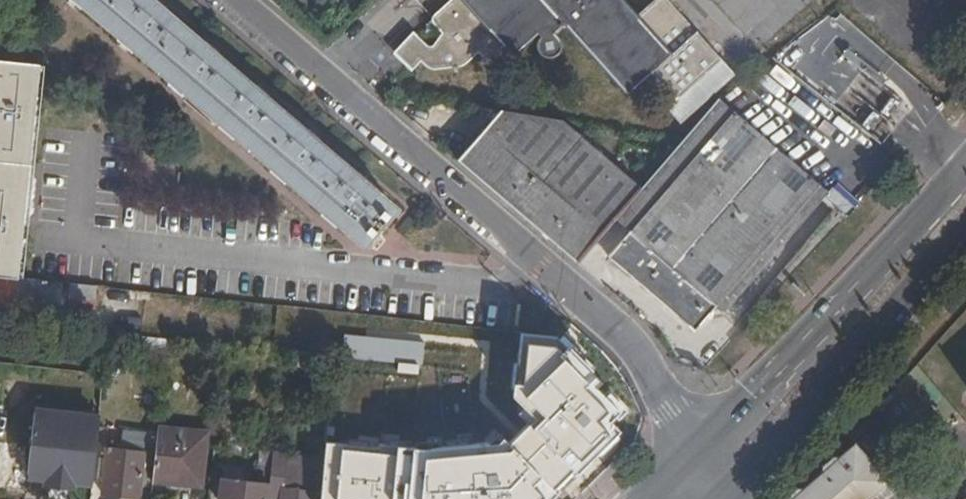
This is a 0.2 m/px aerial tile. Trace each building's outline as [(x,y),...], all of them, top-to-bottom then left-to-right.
[(396,207),(158,0),(84,0),(364,243),(396,207)] [(649,73),(672,100),(718,60),(664,0),(650,0),(632,16),(618,0),(546,0),(538,8),(530,1),(528,0),(444,0),(429,14),(428,18),(422,23),(422,32),(428,32),(433,28),(437,32),(430,42),(427,45),(425,45),(424,45),(419,40),(402,57),(411,67),(416,62),(421,67),(425,70),(429,70),(453,67),(461,64),(474,52),(486,67),(493,66),(533,30),(537,35),(535,39),(534,42),(533,47),(533,49),(534,52),(536,55),(537,56),(539,57),(540,59),(543,59),(545,59),(547,59),(550,58),(554,55),(556,52),(557,50),(558,47),(559,44),(559,41),(558,38),(557,35),(555,33),(552,30),(555,26),(559,22),(624,95),(649,73)] [(410,31),(387,51),(407,71),(411,67),(402,57),(419,40),(410,31)] [(15,274),(38,70),(39,60),(0,57),(0,272),(15,274)] [(732,76),(718,60),(672,100),(663,109),(677,125),(732,76)] [(823,191),(777,151),(715,99),(682,136),(636,187),(610,215),(626,229),(604,255),(688,330),(711,304),(718,311),(823,191)] [(495,104),(452,154),(570,260),(610,215),(636,187),(557,114),(495,104)] [(40,308),(43,277),(15,274),(0,272),(0,303),(40,308)] [(73,280),(70,311),(96,314),(99,283),(73,280)] [(516,357),(515,358),(591,368),(578,335),(556,333),(494,326),(491,353),(516,357)] [(167,333),(110,327),(108,345),(165,349),(167,333)] [(301,333),(280,331),(278,347),(282,347),(299,349),(301,333)] [(337,339),(306,335),(304,350),(335,353),(336,353),(337,339)] [(383,382),(382,391),(401,392),(405,361),(379,358),(376,381),(383,382)] [(494,386),(424,379),(420,422),(490,428),(494,386)] [(35,409),(29,471),(94,478),(100,416),(35,409)] [(504,498),(577,498),(603,474),(580,424),(504,498)] [(581,424),(580,424),(603,474),(635,444),(637,435),(581,424)] [(157,428),(154,452),(151,480),(170,482),(170,477),(199,481),(201,481),(201,479),(199,477),(204,433),(157,428)] [(350,434),(345,475),(393,480),(397,439),(350,434)] [(820,470),(788,498),(865,498),(885,482),(851,443),(836,457),(829,455),(818,465),(820,470)] [(107,447),(103,493),(150,498),(151,480),(154,452),(107,447)] [(267,484),(269,485),(272,452),(262,451),(259,483),(242,481),(244,463),(227,461),(222,498),(266,498),(267,484)] [(300,474),(287,473),(286,484),(299,486),(300,474)] [(316,493),(322,494),(323,476),(300,474),(299,486),(286,484),(284,498),(315,498),(316,493)] [(170,477),(170,482),(169,487),(191,489),(199,481),(170,477)] [(431,498),(459,498),(464,487),(440,478),(431,498)]
